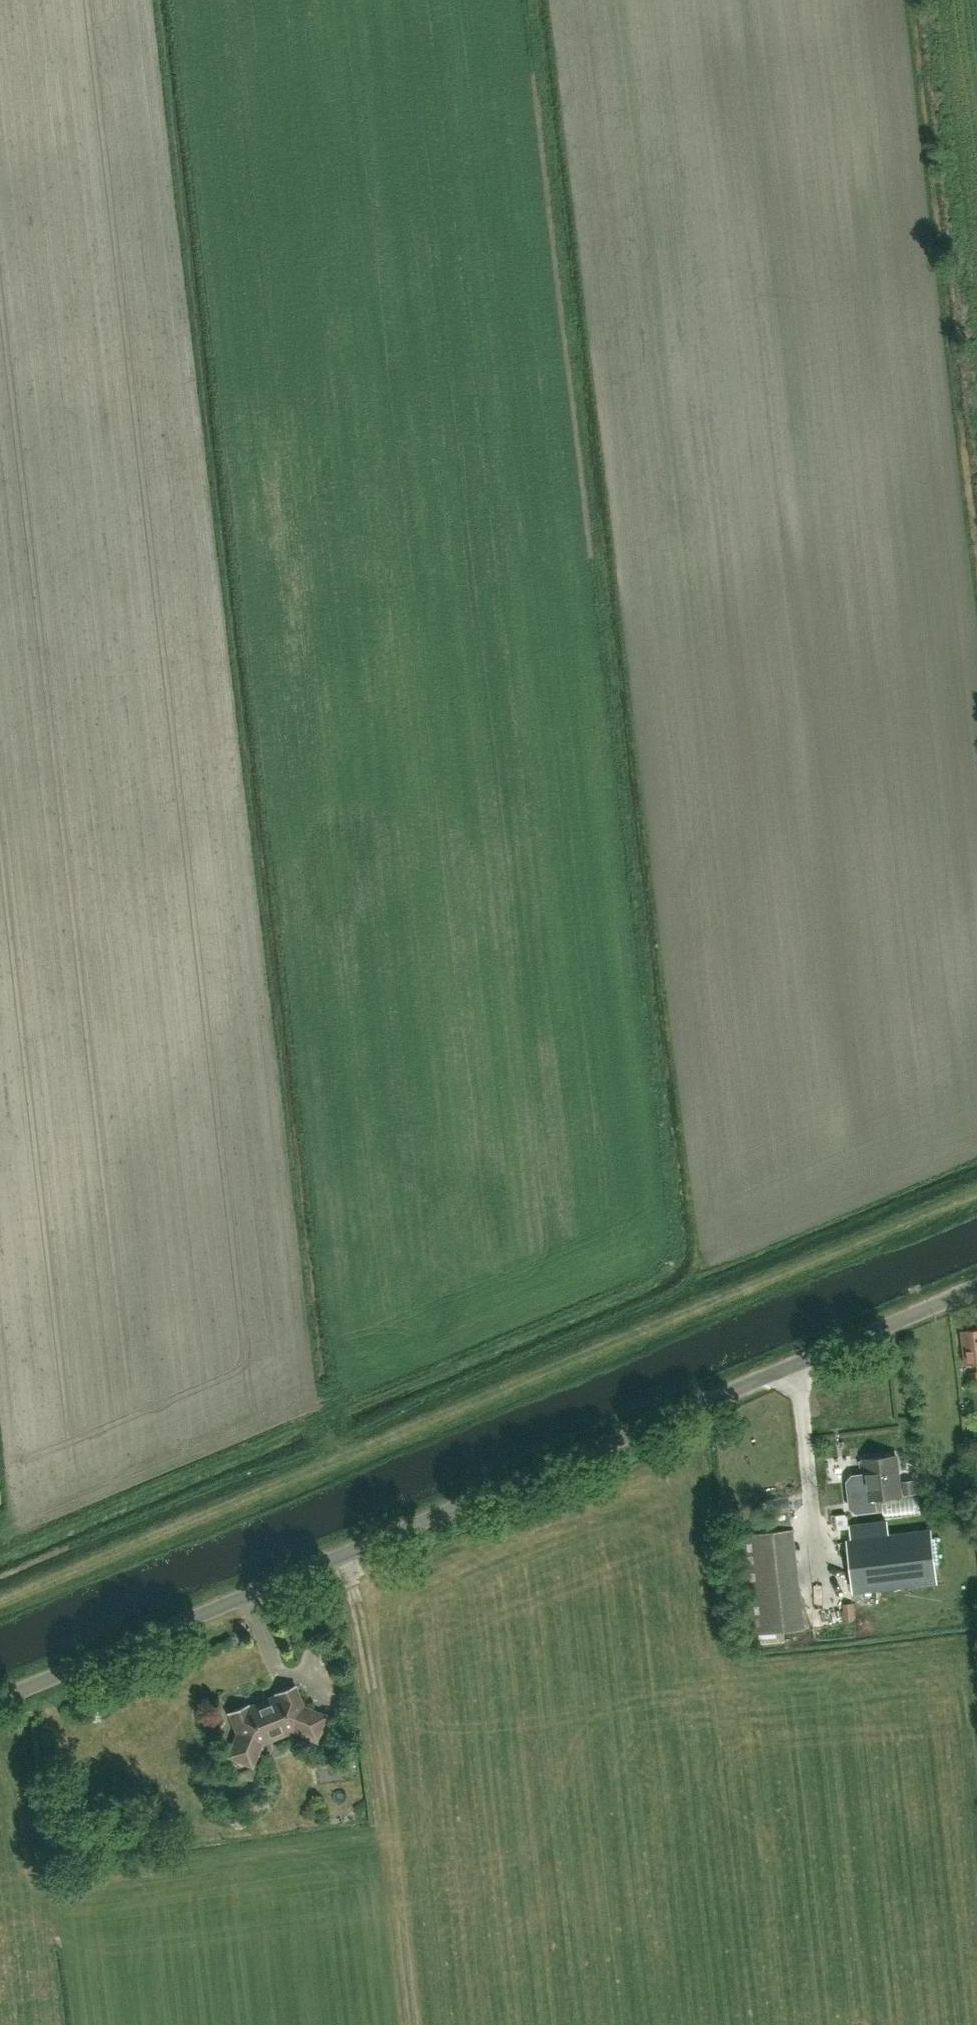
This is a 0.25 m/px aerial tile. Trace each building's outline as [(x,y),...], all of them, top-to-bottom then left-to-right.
[(962,1331),(966,1363),(976,1362),(976,1363),(976,1329),(962,1331)] [(869,1499),(900,1495),(895,1455),(864,1459),(869,1499)] [(891,1516),(927,1514),(926,1498),(890,1500),(891,1516)] [(749,1634),(804,1627),(793,1528),(737,1534),(749,1634)] [(855,1590),(935,1580),(930,1532),(849,1541),(855,1590)] [(246,1763),(253,1760),(258,1747),(257,1744),(269,1739),(268,1736),(289,1728),(315,1738),(324,1716),(302,1707),(294,1686),(293,1685),(276,1692),(277,1693),(279,1697),(268,1702),(267,1700),(259,1703),(260,1706),(248,1710),(246,1706),(247,1705),(246,1704),(229,1711),(229,1713),(230,1712),(240,1736),(236,1738),(231,1750),(234,1757),(246,1763)]
